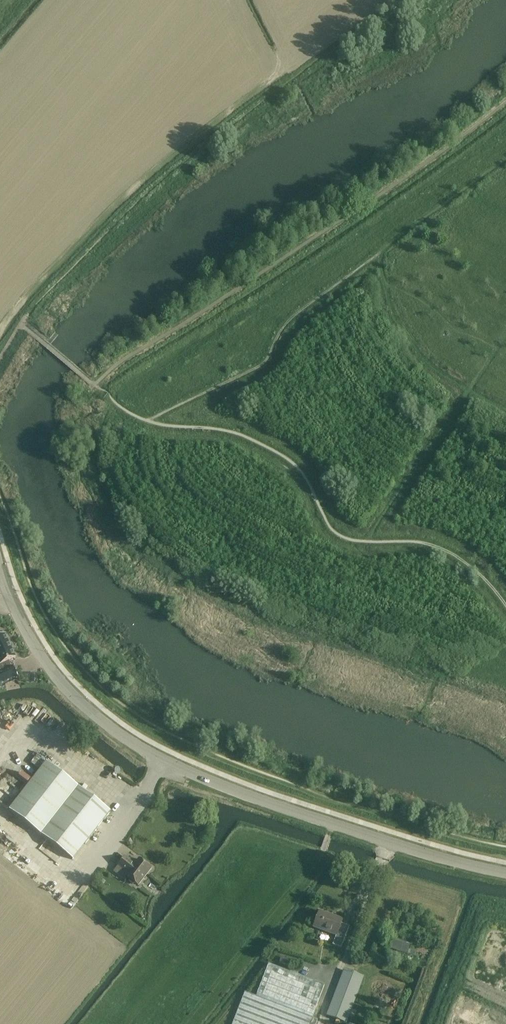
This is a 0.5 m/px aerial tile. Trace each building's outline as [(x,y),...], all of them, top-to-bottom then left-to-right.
[(5,635),(3,635),(0,637),(0,664),(0,665),(1,665),(3,671),(0,673),(0,685),(17,677),(13,667),(12,667),(9,661),(15,658),(11,650),(12,649),(9,643),(8,641),(5,635)] [(47,762),(9,810),(41,835),(56,847),(69,832),(85,844),(110,812),(47,762)] [(126,857),(118,867),(128,874),(126,876),(129,878),(129,881),(132,884),(135,883),(138,885),(151,869),(139,860),(135,865),(126,857)] [(317,916),(313,928),(336,936),(333,946),(341,949),(349,927),(341,924),(342,920),(331,916),(319,911),(317,916)] [(389,934),(386,946),(408,953),(407,954),(415,956),(416,953),(427,956),(429,950),(417,947),(417,948),(410,946),(411,941),(389,934)] [(280,957),(279,963),(294,967),(296,961),(280,957)] [(317,1020),(312,1018),(324,986),(286,971),(268,964),(256,996),(245,992),(232,1023),(316,1023),(317,1020)] [(344,971),(327,1016),(346,1023),(363,978),(344,971)]
